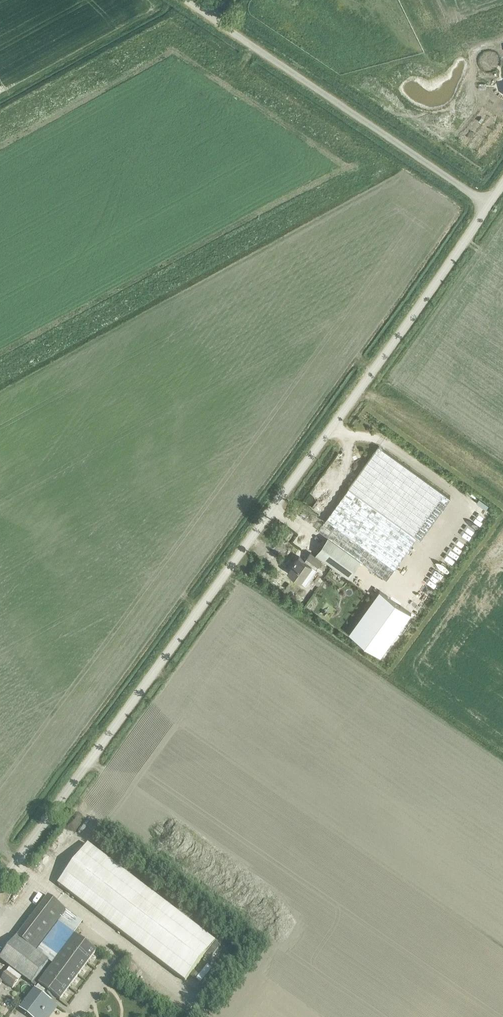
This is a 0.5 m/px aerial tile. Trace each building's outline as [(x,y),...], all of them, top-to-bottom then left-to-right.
[(417,537),(420,539),(450,497),(379,445),(318,529),(328,536),(316,553),(317,553),(315,555),(311,552),(306,558),(307,558),(305,560),(299,556),(288,571),(300,580),(313,563),(318,566),(322,560),(321,560),(323,558),(348,576),(360,559),(386,579),(417,537)] [(434,542),(426,553),(435,560),(443,548),(434,542)] [(380,590),(349,633),(380,655),(411,612),(380,590)] [(57,884),(185,982),(215,941),(88,844),(57,884)] [(0,959),(0,960),(21,976),(34,986),(51,964),(52,965),(38,984),(60,1000),(96,951),(74,934),(83,923),(67,911),(48,896),(0,959)] [(147,968),(150,979),(155,977),(152,967),(147,968)] [(12,988),(21,976),(10,968),(1,980),(12,988)] [(162,975),(156,976),(159,987),(165,986),(162,975)] [(19,1009),(30,1016),(39,1016),(51,1001),(35,989),(19,1009)]
